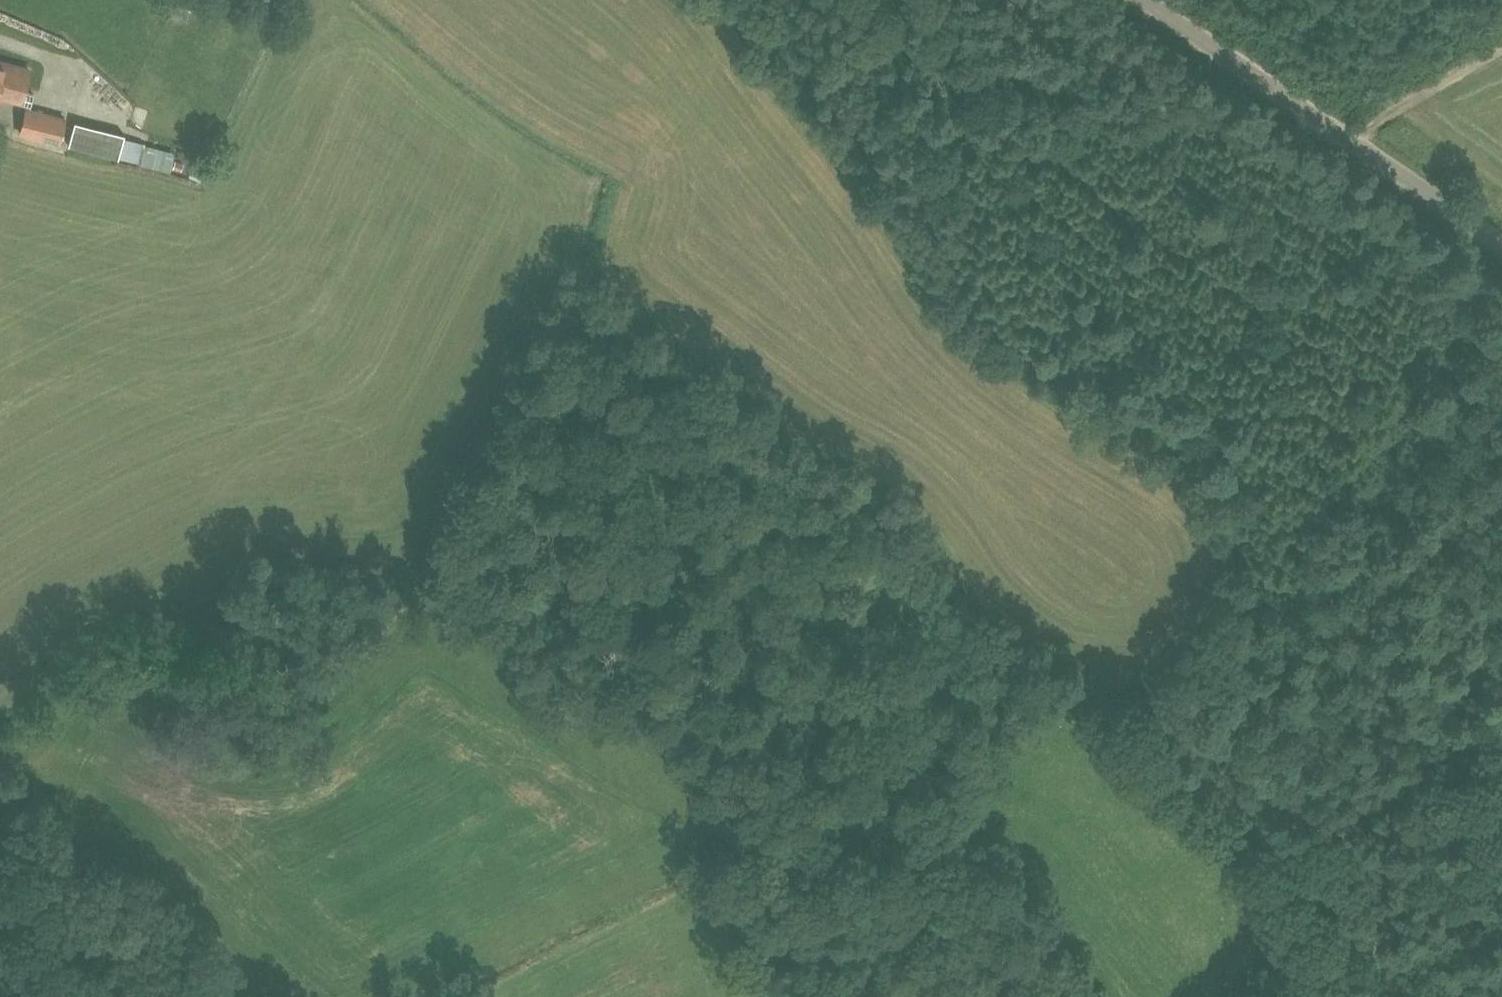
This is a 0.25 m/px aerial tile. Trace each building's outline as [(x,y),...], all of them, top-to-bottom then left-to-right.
[(30,69),(5,62),(3,69),(0,68),(0,95),(21,100),(30,69)] [(59,142),(65,119),(26,109),(20,132),(59,142)] [(68,145),(118,158),(124,134),(75,121),(68,145)]
